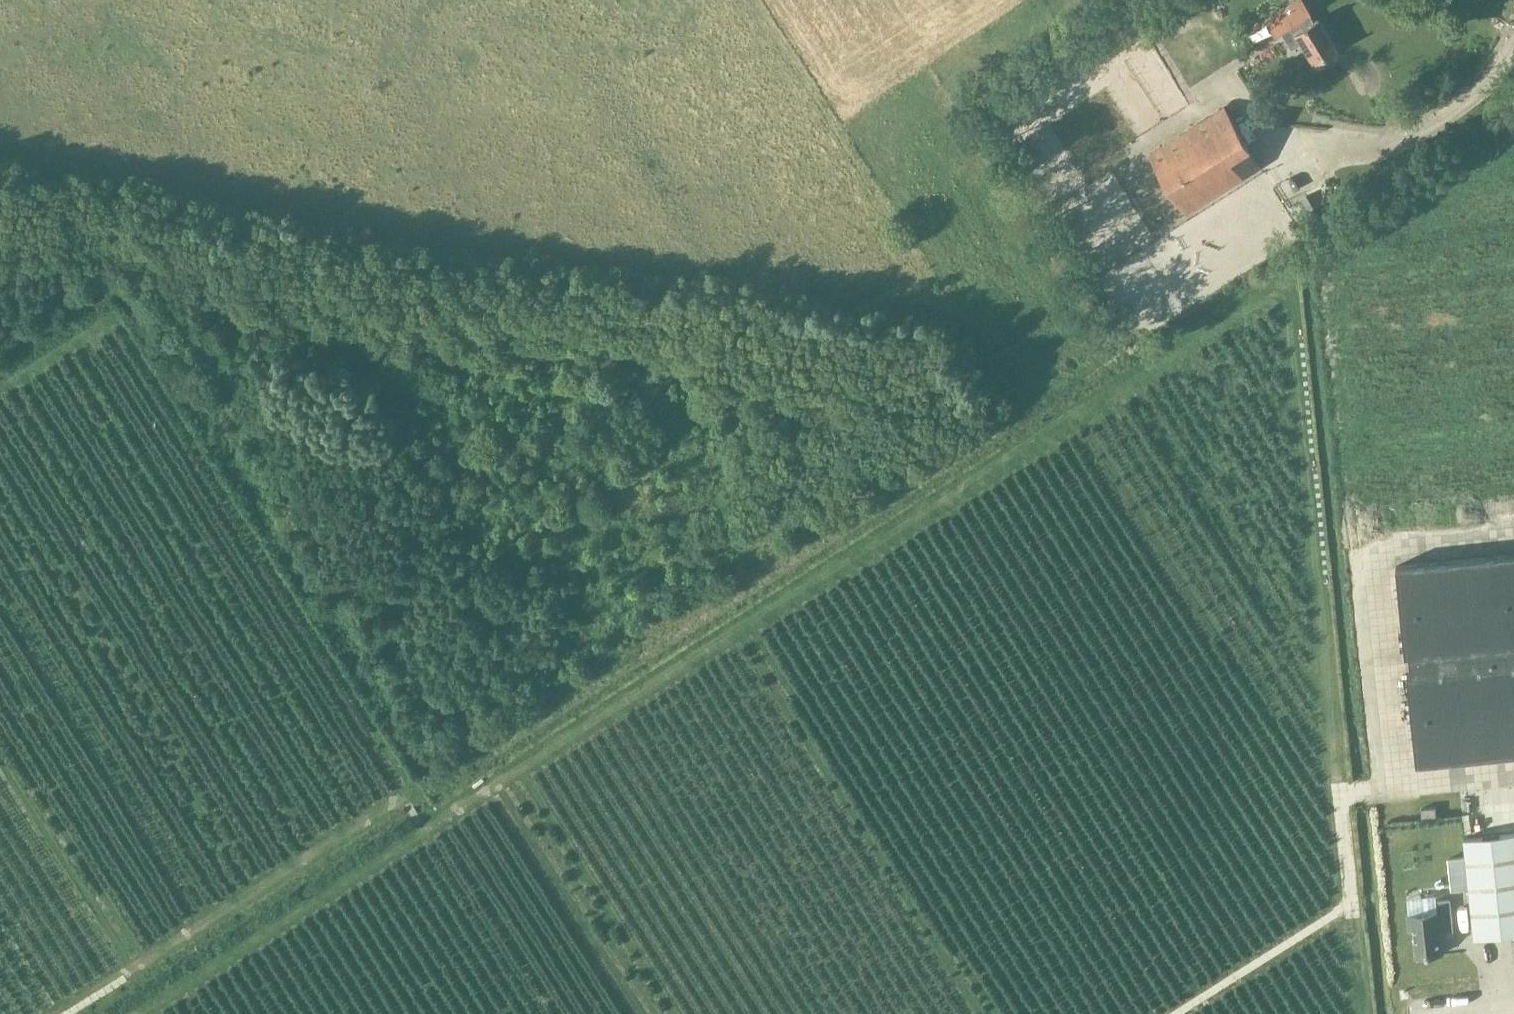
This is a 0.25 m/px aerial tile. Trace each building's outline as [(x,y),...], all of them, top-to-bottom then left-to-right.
[(1318,18),(1314,20),(1308,12),(1310,10),(1303,0),(1300,0),(1267,21),(1274,33),(1280,29),(1292,49),(1302,43),(1315,63),(1338,49),(1318,18)] [(1150,154),(1159,169),(1187,213),(1261,165),(1224,107),(1150,154)] [(1513,753),(1513,553),(1396,566),(1417,763),(1513,753)] [(1419,802),(1419,816),(1433,815),(1432,802),(1419,802)] [(1474,938),(1513,934),(1513,833),(1464,838),(1474,938)] [(1426,953),(1426,955),(1443,953),(1440,925),(1452,924),(1450,899),(1436,901),(1437,911),(1408,914),(1409,930),(1414,930),(1416,954),(1426,953)]
